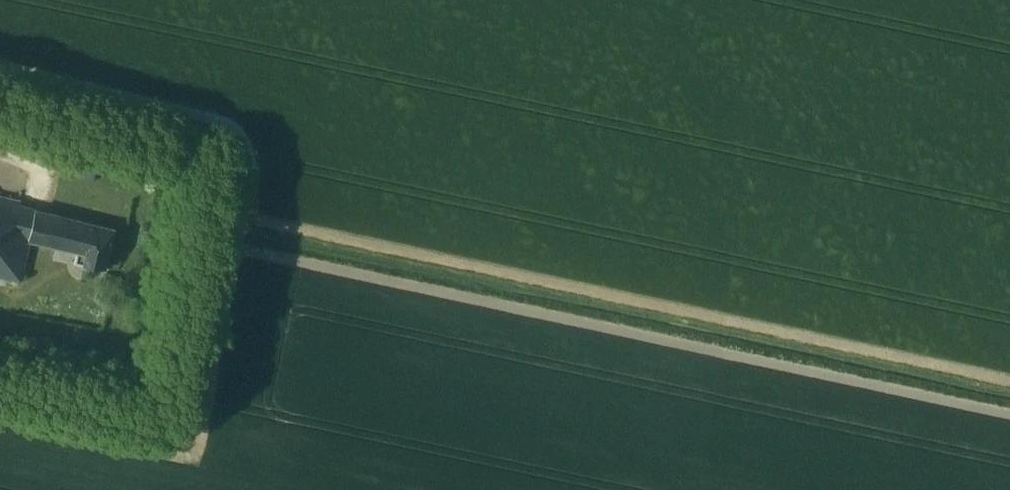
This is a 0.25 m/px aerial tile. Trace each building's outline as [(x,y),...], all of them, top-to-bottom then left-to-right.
[(21,279),(29,240),(81,252),(79,261),(104,267),(113,228),(20,207),(22,200),(0,195),(0,274),(7,276),(5,286),(18,289),(21,279)]
